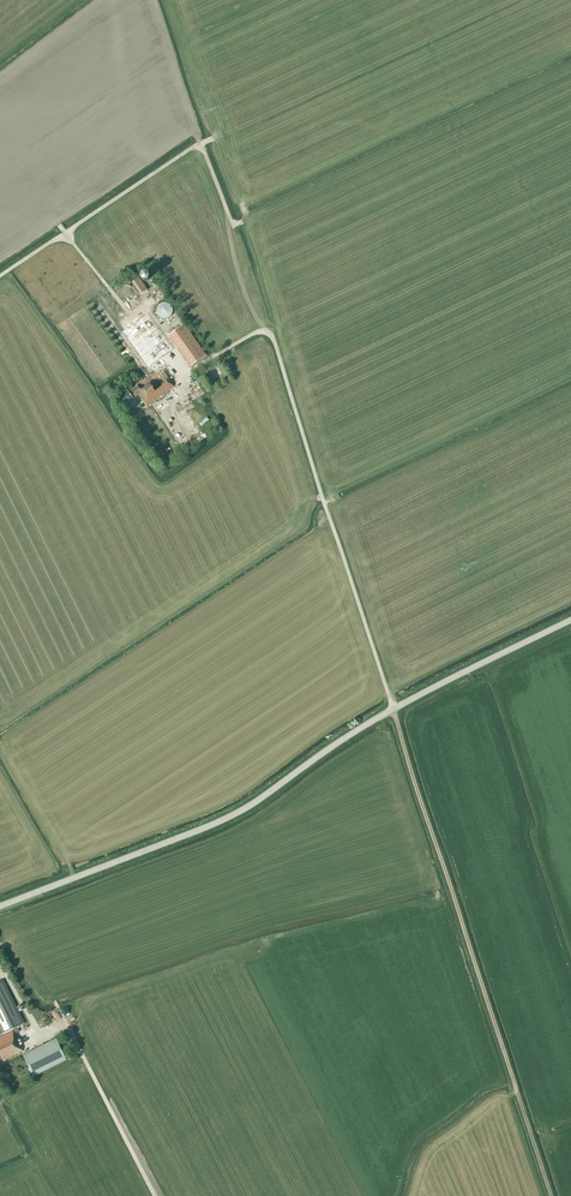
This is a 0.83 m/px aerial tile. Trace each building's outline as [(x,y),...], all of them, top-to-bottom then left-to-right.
[(131,281),(140,294),(146,289),(137,276),(131,281)] [(157,311),(157,312),(157,314),(158,315),(159,316),(160,317),(161,318),(162,318),(164,319),(165,319),(167,318),(168,318),(169,317),(171,316),(171,315),(172,314),(173,312),(173,311),(173,309),(172,308),(171,307),(171,305),(170,304),(168,304),(167,303),(165,303),(164,303),(163,303),(161,304),(160,304),(159,305),(158,306),(157,308),(157,309),(157,311)] [(147,314),(123,332),(149,367),(154,373),(137,385),(137,386),(121,398),(126,404),(139,395),(147,406),(173,387),(170,382),(171,381),(168,378),(172,375),(166,368),(163,370),(161,368),(156,362),(173,350),(147,314)] [(184,324),(168,336),(191,367),(206,355),(184,324)] [(222,375),(217,367),(208,372),(213,381),(222,375)] [(204,437),(197,425),(196,426),(190,415),(181,420),(194,443),(204,437)] [(22,1051),(19,1046),(20,1046),(15,1034),(20,1031),(19,1028),(13,1031),(12,1031),(7,1020),(19,1014),(3,980),(0,981),(0,1023),(6,1034),(0,1037),(0,1062),(22,1051)] [(67,1060),(56,1037),(23,1054),(34,1076),(67,1060)] [(10,1087),(17,1083),(12,1075),(5,1078),(10,1087)]
